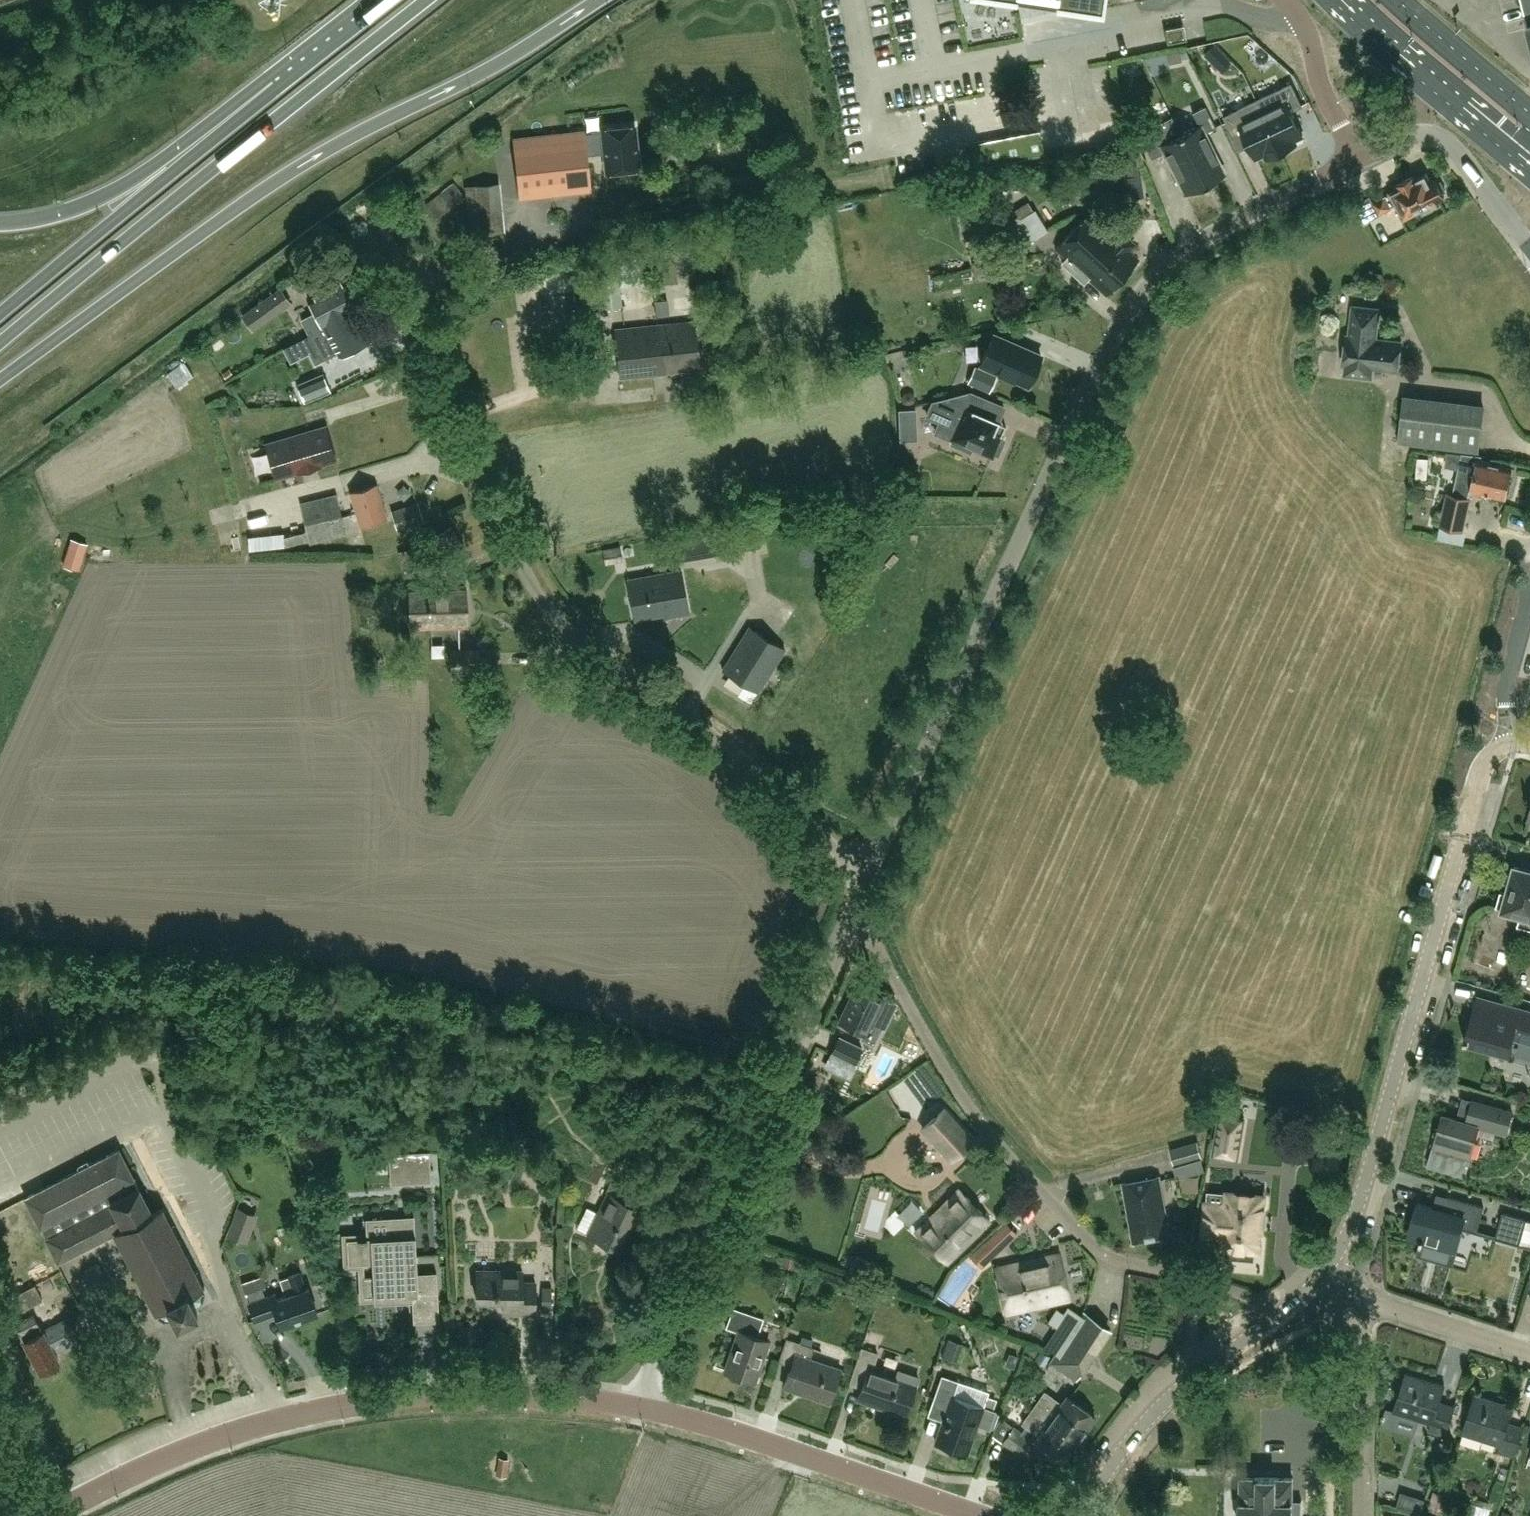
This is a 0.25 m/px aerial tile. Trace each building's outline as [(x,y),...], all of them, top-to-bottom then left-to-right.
[(1053,4),(1101,10),(1103,0),(1054,0),(1053,4)] [(1529,32),(1529,0),(1522,0),(1529,32)] [(1186,38),(1183,25),(1173,27),(1169,28),(1165,29),(1168,42),(1186,38)] [(1292,84),(1257,100),(1282,151),(1297,144),(1295,140),(1303,136),(1291,110),(1302,105),(1292,84)] [(1282,151),(1257,100),(1223,116),(1233,138),(1244,133),(1256,158),(1265,154),(1267,158),(1282,151)] [(1198,125),(1180,134),(1205,184),(1225,174),(1222,169),(1204,133),(1215,127),(1205,106),(1192,112),(1198,125)] [(607,171),(638,167),(634,125),(602,128),(602,131),(584,133),(584,130),(513,138),(519,198),(591,190),(586,150),(604,148),(607,171)] [(941,145),(946,170),(1040,153),(1036,128),(941,145)] [(1185,194),(1205,184),(1180,134),(1162,143),(1155,131),(1141,138),(1151,159),(1164,152),(1185,194)] [(1127,174),(1115,176),(1117,197),(1130,196),(1127,174)] [(1441,182),(1438,183),(1437,180),(1430,183),(1425,174),(1416,179),(1414,174),(1397,183),(1399,188),(1392,192),(1386,195),(1391,207),(1398,204),(1404,216),(1445,196),(1443,193),(1446,191),(1441,182)] [(1131,176),(1132,190),(1144,189),(1143,175),(1131,176)] [(470,235),(504,231),(499,182),(465,186),(470,235)] [(1385,194),(1373,201),(1380,215),(1392,208),(1391,207),(1386,195),(1385,194)] [(1018,248),(1047,230),(1035,210),(1018,220),(1006,228),(1007,230),(1000,233),(1008,245),(1014,241),(1018,248)] [(555,225),(573,222),(572,213),(553,216),(555,225)] [(1082,273),(1115,237),(1088,213),(1055,248),(1067,259),(1063,263),(1084,283),(1088,278),(1082,273)] [(1118,234),(1115,237),(1082,273),(1088,278),(1105,294),(1138,259),(1129,250),(1132,247),(1131,242),(1123,234),(1118,234)] [(621,250),(623,286),(650,284),(648,249),(621,250)] [(602,308),(621,305),(613,250),(594,253),(599,287),(589,289),(592,310),(602,308)] [(315,312),(301,320),(322,360),(337,352),(339,355),(355,347),(356,350),(366,345),(364,342),(369,339),(354,310),(365,304),(349,275),(344,277),(342,274),(332,279),(334,282),(307,296),(315,312)] [(252,329),(277,312),(268,299),(243,316),(252,329)] [(658,302),(661,318),(674,315),(672,300),(658,302)] [(1352,305),(1349,335),(1377,338),(1380,308),(1352,305)] [(620,377),(699,369),(694,320),(614,329),(620,377)] [(1373,368),(1398,371),(1402,341),(1377,338),(1349,335),(1346,334),(1343,364),(1345,365),(1344,374),(1372,377),(1373,368)] [(993,335),(981,364),(1028,384),(1041,355),(993,335)] [(168,375),(177,388),(194,376),(185,363),(168,375)] [(974,367),(968,382),(990,391),(996,376),(974,367)] [(330,391),(322,374),(298,385),(305,401),(330,391)] [(986,399),(968,391),(934,400),(927,415),(941,422),(943,418),(957,424),(951,438),(953,439),(952,443),(970,451),(972,447),(992,456),(994,452),(998,454),(1004,439),(1000,438),(1006,425),(979,413),(986,399)] [(1485,409),(1404,400),(1399,441),(1480,451),(1485,409)] [(899,409),(900,440),(917,439),(916,409),(899,409)] [(326,426),(296,435),(266,444),(276,477),(297,471),(298,472),(321,465),(320,464),(336,459),(326,426)] [(1463,454),(1454,496),(1447,495),(1441,526),(1465,531),(1471,499),(1470,499),(1472,489),(1506,496),(1511,469),(1491,465),(1491,463),(1481,460),(1481,457),(1463,454)] [(350,491),(360,526),(387,518),(376,483),(350,491)] [(310,543),(346,534),(336,493),(300,502),(310,543)] [(397,530),(424,522),(418,502),(391,510),(397,530)] [(449,524),(430,538),(445,557),(463,544),(449,524)] [(86,544),(71,539),(63,565),(78,569),(86,544)] [(397,550),(401,569),(410,568),(429,564),(425,545),(407,550),(406,548),(397,550)] [(605,564),(622,561),(620,547),(603,550),(605,564)] [(664,618),(689,614),(681,569),(627,579),(635,620),(663,614),(664,618)] [(466,585),(410,587),(411,628),(467,626),(466,585)] [(722,669),(758,692),(785,649),(749,627),(722,669)] [(479,649),(451,650),(452,670),(480,669),(479,649)] [(1516,866),(1508,893),(1502,891),(1498,905),(1504,906),(1504,908),(1522,913),(1519,924),(1529,927),(1529,870),(1516,866)] [(856,983),(838,1020),(862,1032),(859,1037),(872,1044),(881,1026),(872,1022),(884,997),(856,983)] [(1501,1004),(1497,1018),(1475,1012),(1466,1041),(1509,1053),(1513,1039),(1529,1043),(1529,1012),(1501,1004)] [(852,1063),(861,1047),(838,1035),(829,1052),(852,1063)] [(1506,1133),(1512,1110),(1472,1099),(1466,1120),(1443,1113),(1431,1155),(1428,1165),(1464,1175),(1469,1158),(1478,1125),(1506,1133)] [(922,1128),(950,1159),(972,1140),(944,1109),(922,1128)] [(1245,1118),(1220,1113),(1213,1155),(1238,1159),(1245,1118)] [(1175,1165),(1202,1158),(1197,1141),(1170,1148),(1175,1165)] [(153,1313),(156,1312),(158,1316),(158,1317),(170,1321),(170,1320),(175,1318),(176,1321),(197,1310),(195,1307),(200,1305),(201,1305),(204,1293),(202,1288),(205,1286),(204,1284),(201,1286),(161,1209),(152,1214),(119,1150),(25,1198),(32,1211),(21,1216),(23,1220),(1,1231),(19,1266),(41,1255),(40,1254),(51,1248),(58,1262),(115,1233),(155,1310),(152,1311),(153,1313)] [(405,1183),(431,1182),(429,1151),(403,1152),(405,1183)] [(587,1207),(577,1229),(619,1249),(628,1231),(623,1228),(626,1222),(638,1228),(663,1176),(629,1174),(617,1197),(607,1192),(597,1212),(587,1207)] [(1133,1240),(1170,1234),(1160,1175),(1123,1181),(1133,1240)] [(1198,1176),(1183,1177),(1183,1192),(1199,1192),(1198,1176)] [(947,1261),(989,1219),(959,1188),(917,1231),(947,1261)] [(1265,1209),(1266,1203),(1264,1201),(1264,1195),(1228,1192),(1209,1191),(1208,1202),(1207,1202),(1204,1234),(1224,1235),(1224,1238),(1221,1238),(1221,1243),(1223,1244),(1223,1247),(1227,1247),(1226,1257),(1255,1260),(1256,1250),(1259,1250),(1260,1245),(1262,1243),(1263,1237),(1261,1235),(1263,1211),(1265,1209)] [(1423,1244),(1424,1240),(1456,1250),(1463,1227),(1477,1231),(1484,1208),(1438,1195),(1434,1208),(1420,1203),(1410,1236),(1421,1239),(1420,1243),(1423,1244)] [(1497,1236),(1527,1245),(1529,1234),(1529,1219),(1503,1212),(1497,1236)] [(436,1272),(417,1273),(414,1216),(389,1217),(389,1218),(370,1219),(371,1238),(367,1238),(367,1236),(357,1237),(357,1238),(346,1239),(348,1264),(376,1263),(377,1276),(363,1276),(364,1297),(437,1292),(436,1272)] [(987,1240),(998,1252),(1016,1236),(1005,1224),(987,1240)] [(987,1240),(974,1250),(984,1262),(996,1253),(987,1240)] [(1059,1256),(1033,1261),(995,1269),(1004,1313),(1042,1305),(1068,1300),(1059,1256)] [(1260,1271),(1260,1260),(1231,1259),(1231,1269),(1260,1271)] [(535,1314),(535,1282),(522,1282),(522,1271),(477,1270),(476,1300),(503,1301),(503,1314),(535,1314)] [(300,1273),(280,1280),(286,1296),(278,1299),(276,1293),(266,1297),(262,1287),(265,1286),(261,1276),(242,1283),(246,1293),(247,1292),(250,1302),(248,1303),(254,1320),(275,1313),(280,1326),(317,1313),(308,1288),(305,1289),(300,1273)] [(22,1311),(43,1300),(30,1274),(8,1285),(22,1311)] [(49,1308),(69,1299),(61,1284),(42,1293),(49,1308)] [(756,1382),(769,1341),(757,1337),(763,1318),(733,1309),(727,1328),(739,1332),(726,1372),(756,1382)] [(1056,1310),(1048,1323),(1056,1328),(1067,1336),(1075,1323),(1062,1314),(1056,1310)] [(1108,1328),(1083,1311),(1075,1323),(1067,1336),(1050,1362),(1075,1378),(1108,1328)] [(54,1352),(76,1340),(66,1320),(42,1332),(33,1315),(16,1324),(21,1334),(22,1334),(25,1341),(24,1341),(40,1372),(59,1362),(54,1352)] [(829,1402),(841,1368),(812,1358),(815,1348),(787,1338),(779,1362),(792,1366),(785,1387),(829,1402)] [(963,1344),(949,1339),(943,1357),(957,1362),(963,1344)] [(905,1417),(918,1377),(899,1371),(897,1379),(872,1371),(878,1354),(861,1348),(850,1383),(862,1387),(858,1401),(905,1417)] [(1444,1436),(1454,1405),(1439,1400),(1444,1385),(1406,1373),(1394,1412),(1431,1424),(1429,1431),(1444,1436)] [(995,1399),(987,1396),(988,1392),(942,1377),(933,1405),(947,1409),(936,1443),(952,1448),(954,1443),(970,1449),(978,1424),(989,1428),(995,1412),(991,1411),(995,1399)] [(1033,1406),(1078,1439),(1093,1416),(1065,1396),(1060,1404),(1043,1392),(1033,1406)] [(1514,1457),(1524,1427),(1508,1422),(1513,1406),(1475,1394),(1463,1434),(1500,1446),(1498,1452),(1514,1457)] [(1029,1438),(1033,1441),(1062,1461),(1078,1439),(1033,1406),(1021,1423),(1027,1427),(1022,1433),(998,1417),(991,1435),(1019,1454),(1029,1438)] [(1294,1477),(1242,1476),(1241,1515),(1302,1515),(1302,1500),(1293,1500),(1294,1477)] [(1421,1513),(1426,1499),(1401,1491),(1397,1505),(1421,1513)] [(1495,1508),(1470,1502),(1468,1515),(1493,1515),(1495,1508)]
